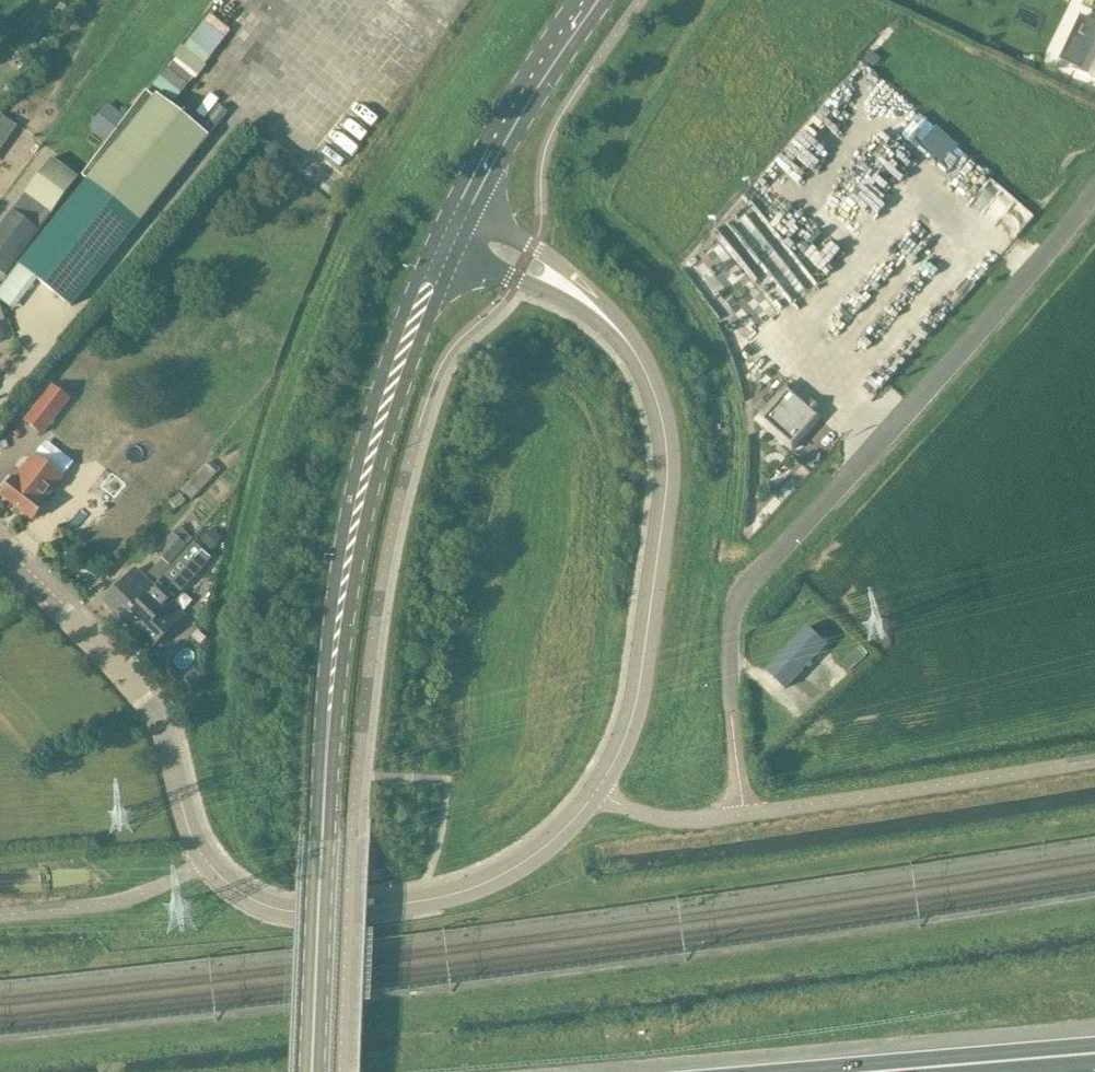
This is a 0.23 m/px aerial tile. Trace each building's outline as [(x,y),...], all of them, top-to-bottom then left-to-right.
[(51,18),(64,27),(73,13),(61,4),(51,18)] [(157,83),(180,100),(228,34),(205,18),(157,83)] [(1094,24),(1073,70),(1094,80),(1094,24)] [(46,57),(54,46),(44,39),(36,50),(46,57)] [(28,61),(21,73),(29,78),(37,66),(28,61)] [(153,98),(146,92),(126,119),(109,142),(82,177),(87,181),(19,266),(72,308),(210,137),(156,95),(153,98)] [(902,92),(885,110),(950,172),(967,154),(902,92)] [(107,104),(89,128),(109,142),(126,119),(107,104)] [(21,123),(6,113),(0,123),(0,154),(21,123)] [(22,125),(6,147),(16,154),(32,132),(22,125)] [(6,276),(78,178),(52,159),(0,227),(0,272),(6,276)] [(786,377),(755,411),(789,442),(820,408),(786,377)] [(52,385),(24,422),(41,436),(70,399),(52,385)] [(817,437),(796,459),(809,472),(831,450),(817,437)] [(52,496),(51,496),(66,478),(54,468),(55,468),(34,452),(0,496),(0,498),(31,522),(52,496)] [(217,473),(206,463),(181,491),(192,501),(217,473)] [(180,495),(170,502),(175,510),(185,503),(180,495)] [(114,515),(100,504),(74,537),(103,559),(138,515),(123,504),(114,515)] [(173,533),(155,553),(170,566),(188,547),(187,546),(193,540),(179,527),(174,534),(173,533)] [(211,551),(222,539),(212,529),(201,541),(211,551)] [(135,571),(103,603),(120,621),(152,589),(150,587),(162,575),(155,568),(143,580),(135,571)] [(152,589),(120,621),(150,650),(167,633),(155,621),(170,606),(152,589)] [(826,646),(806,628),(764,673),(784,692),(826,646)]
